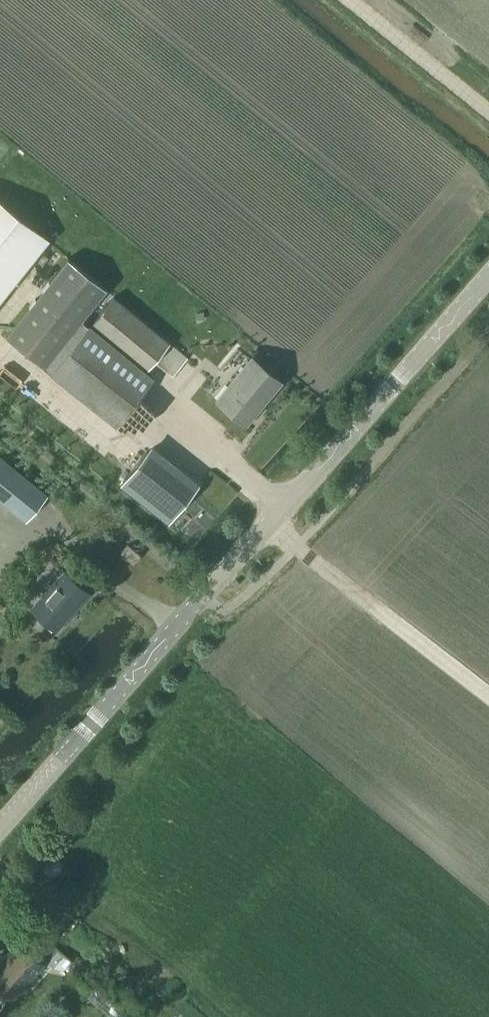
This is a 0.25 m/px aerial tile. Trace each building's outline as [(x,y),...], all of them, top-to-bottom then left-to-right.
[(47,240),(0,203),(0,298),(47,240)] [(66,259),(5,337),(43,367),(104,289),(66,259)] [(112,296),(89,325),(145,371),(154,360),(172,375),(187,357),(112,296)] [(114,424),(153,378),(145,371),(89,325),(50,371),(114,424)] [(216,399),(244,423),(279,382),(251,358),(216,399)] [(97,460),(109,445),(14,366),(1,382),(97,460)] [(157,497),(169,482),(119,442),(107,457),(157,497)] [(45,497),(0,459),(0,500),(25,521),(45,497)] [(153,508),(168,520),(192,488),(178,477),(153,508)] [(127,543),(120,552),(132,563),(140,554),(127,543)] [(54,630),(88,592),(64,571),(30,609),(54,630)] [(0,961),(0,985),(12,996),(42,962),(18,940),(0,961)] [(54,966),(62,968),(70,958),(55,945),(44,957),(54,966)]
